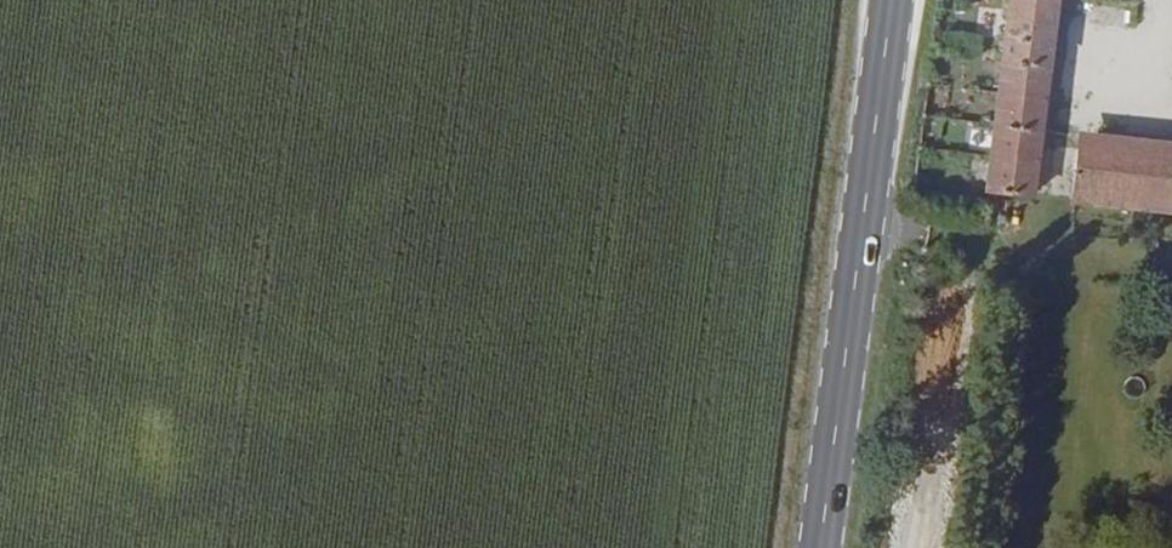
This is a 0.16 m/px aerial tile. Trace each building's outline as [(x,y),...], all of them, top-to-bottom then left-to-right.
[(986,186),(1032,192),(1057,0),(1010,0),(986,186)] [(1080,142),(1074,193),(1171,205),(1171,154),(1080,142)]
